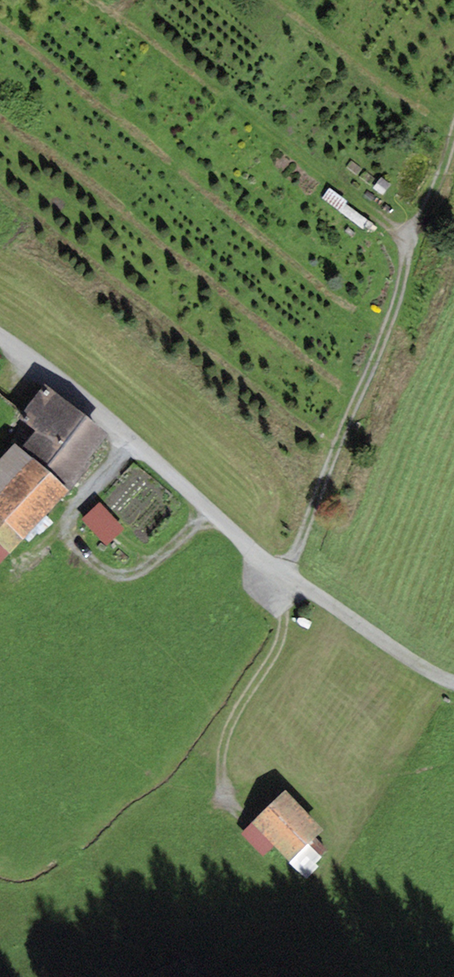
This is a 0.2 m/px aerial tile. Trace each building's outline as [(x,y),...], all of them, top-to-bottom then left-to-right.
[(375,224),(331,193),(321,208),(365,238),(375,224)] [(107,433),(44,384),(18,417),(34,430),(21,447),(67,483),(107,433)] [(21,447),(15,441),(0,457),(0,562),(67,483),(21,447)] [(80,520),(108,544),(126,524),(98,500),(80,520)] [(324,829),(285,789),(251,822),(252,823),(273,845),(289,862),(302,849),(313,861),(326,849),(315,837),(324,829)] [(273,845),(252,823),(241,834),(262,856),(273,845)]
